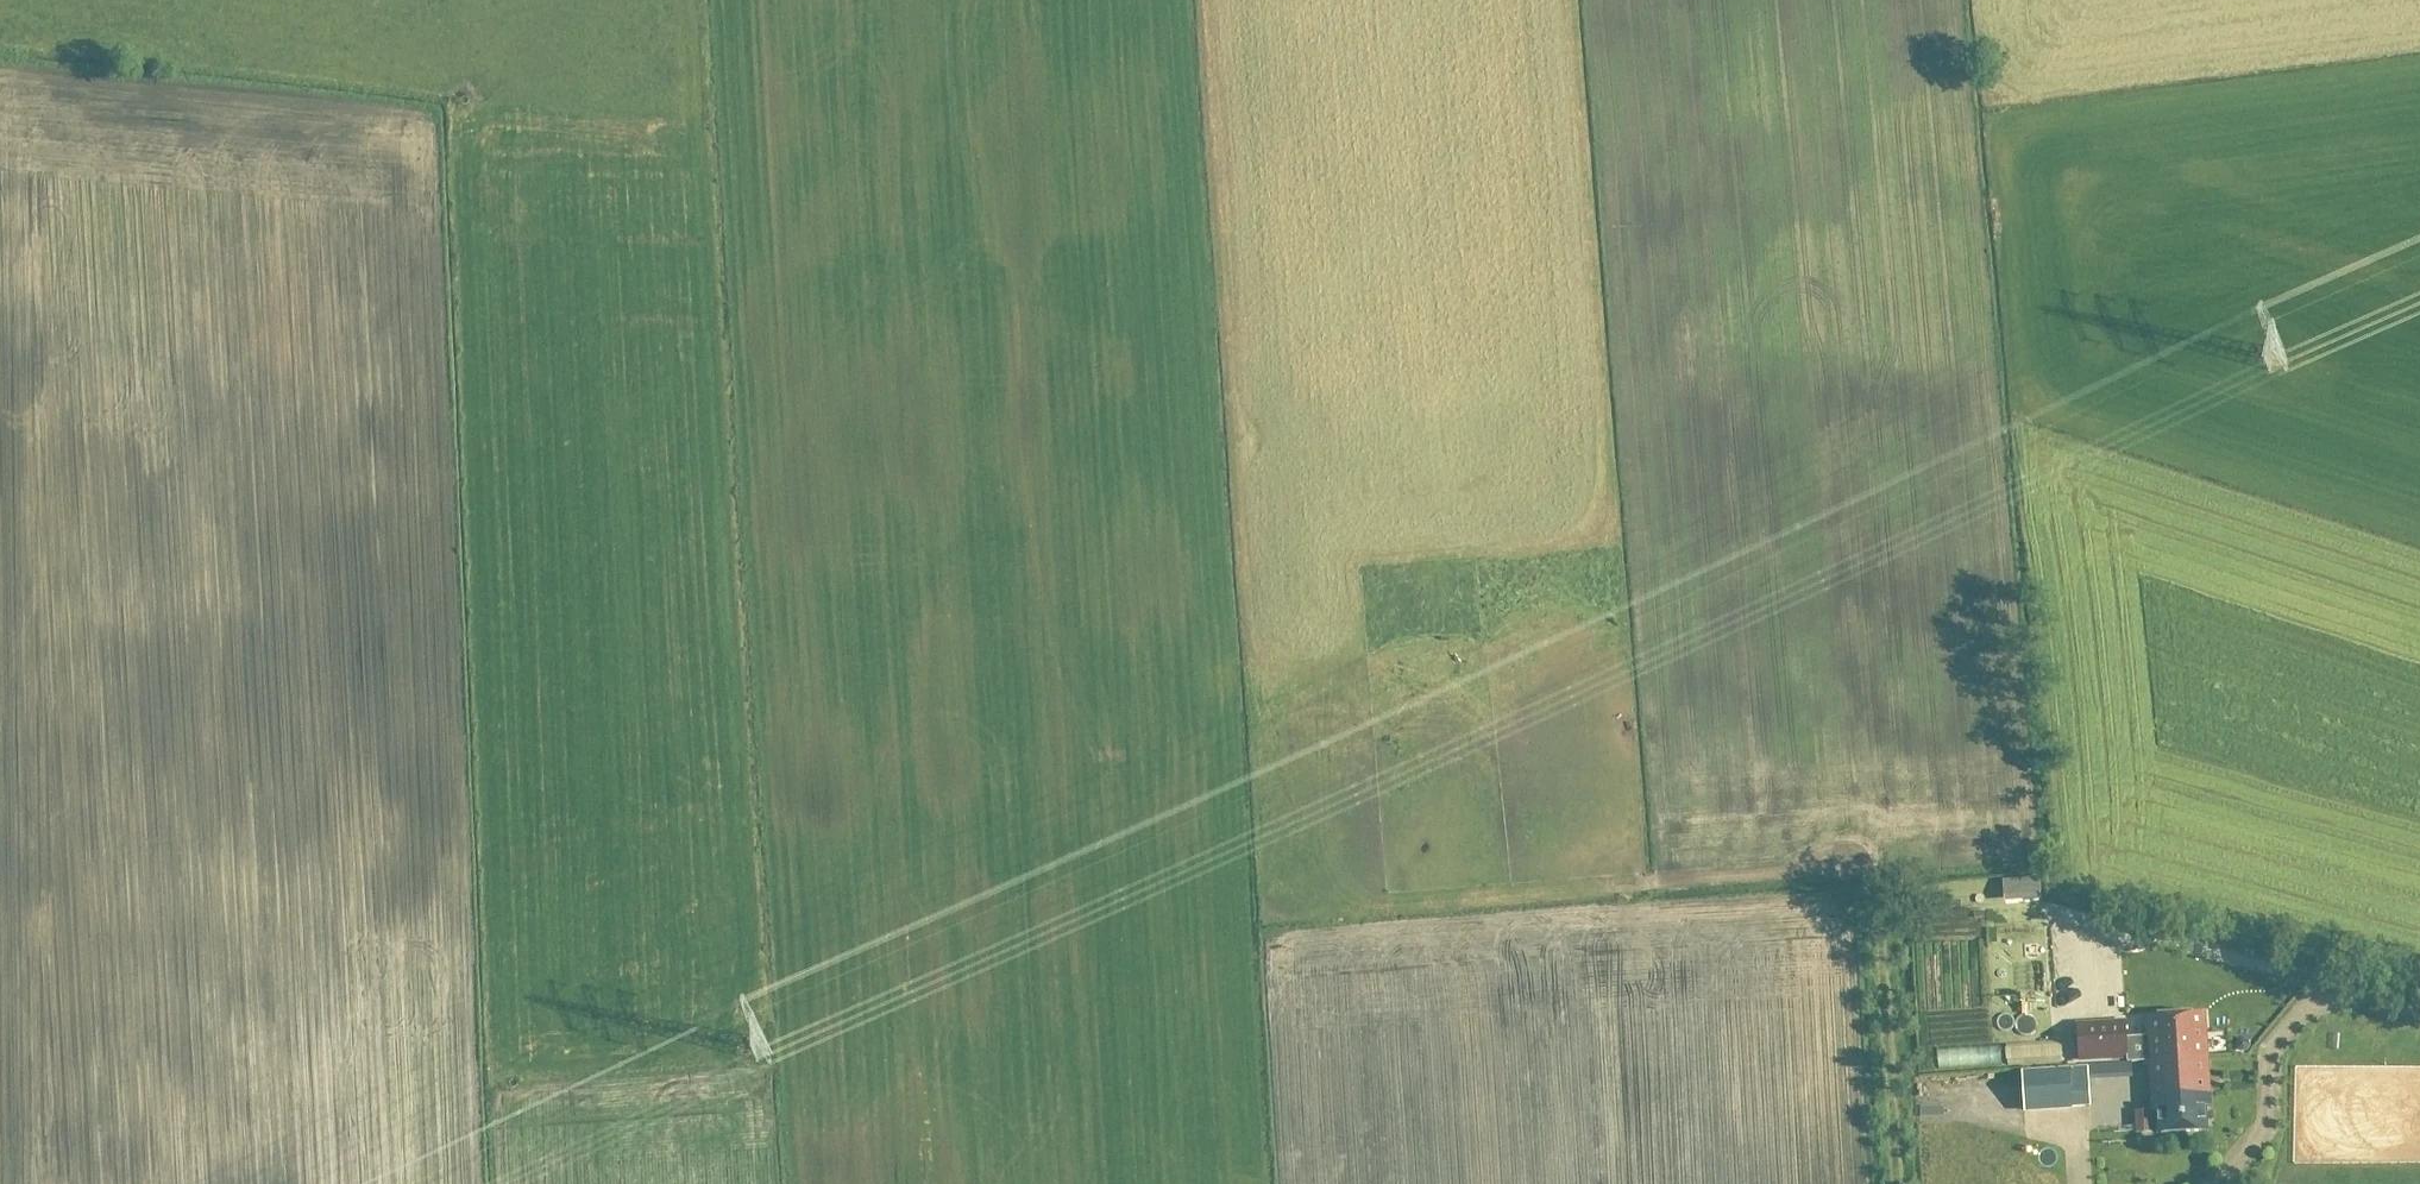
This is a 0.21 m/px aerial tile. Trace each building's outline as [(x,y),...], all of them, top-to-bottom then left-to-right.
[(2201,1133),(2200,1103),(2206,1102),(2203,1039),(2206,1039),(2204,1015),(2143,1018),(2145,1042),(2150,1113),(2158,1112),(2160,1135),(2201,1133)] [(2124,1058),(2121,1025),(2077,1028),(2079,1061),(2124,1058)] [(2124,1064),(2114,1064),(2114,1075),(2129,1074),(2128,1063),(2124,1064)] [(2088,1108),(2086,1072),(2020,1076),(2022,1112),(2088,1108)]
